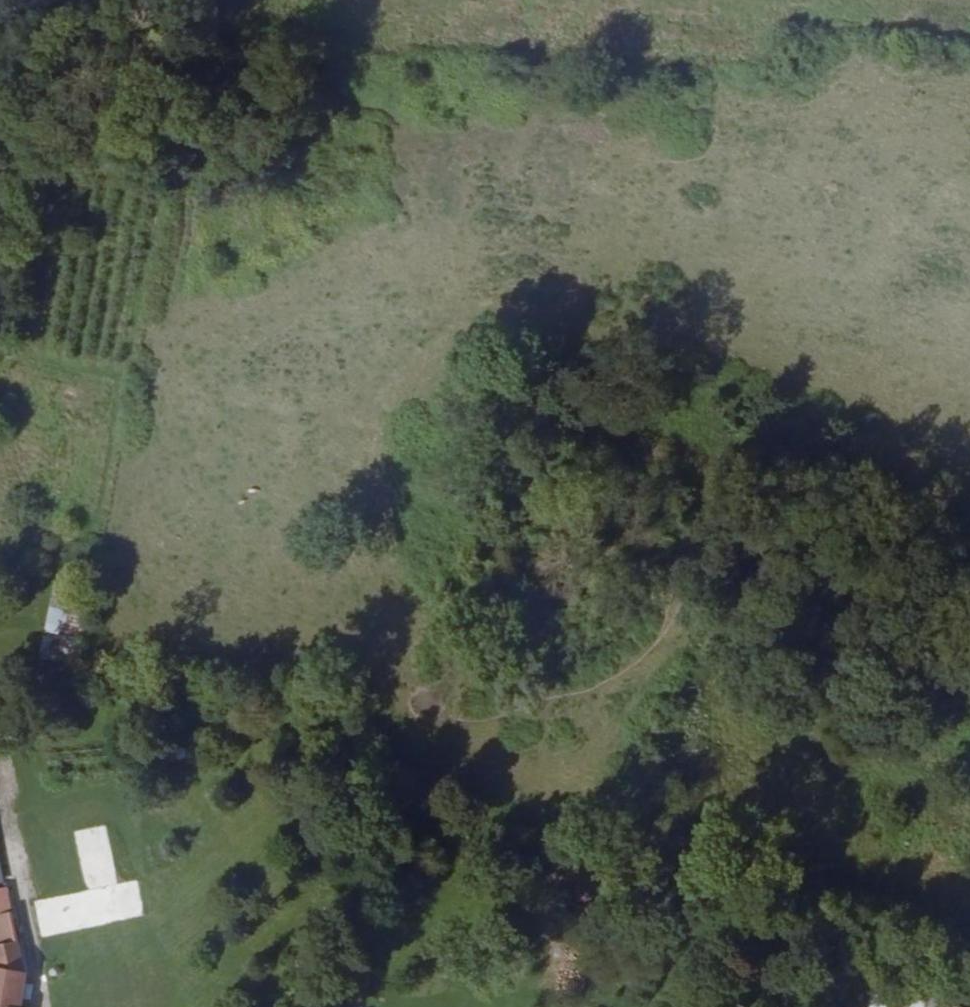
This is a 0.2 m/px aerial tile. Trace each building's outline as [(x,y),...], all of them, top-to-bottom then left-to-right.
[(18,992),(0,989),(0,1006),(21,1006),(18,992)]
